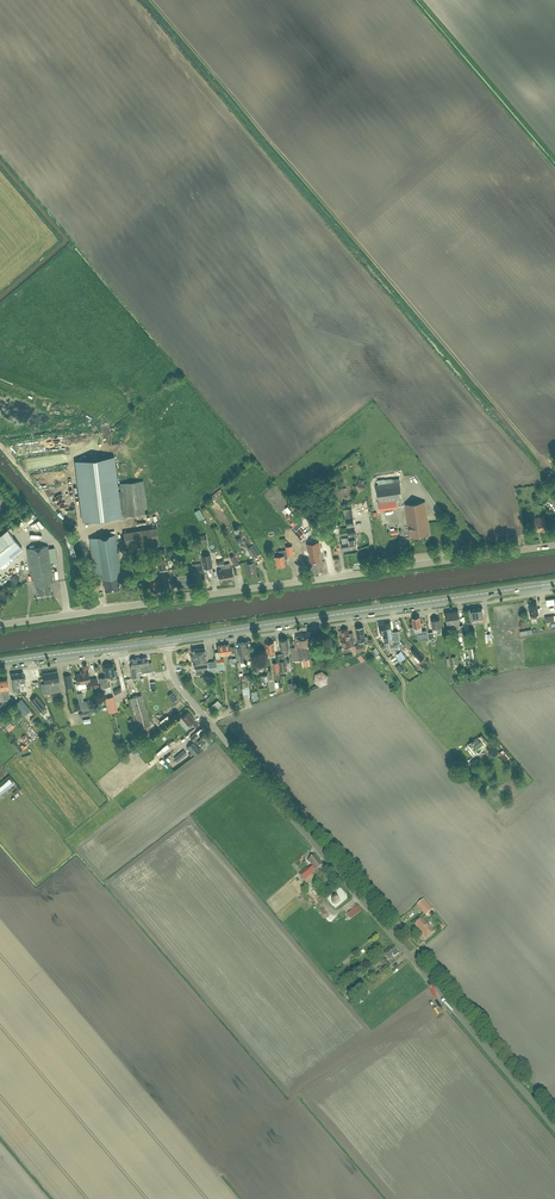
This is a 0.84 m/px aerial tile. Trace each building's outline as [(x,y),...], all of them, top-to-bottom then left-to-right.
[(121,496),(120,491),(117,491),(112,456),(76,460),(83,521),(120,516),(117,497),(121,496)] [(120,491),(121,496),(123,516),(147,513),(143,480),(119,483),(120,491)] [(396,500),(402,499),(399,481),(376,484),(378,502),(396,500)] [(312,506),(320,501),(315,494),(308,499),(312,506)] [(396,500),(378,502),(379,509),(384,509),(384,510),(393,508),(397,507),(396,500)] [(411,536),(429,534),(425,501),(405,504),(408,527),(409,527),(410,534),(411,534),(411,536)] [(199,508),(194,511),(198,519),(204,516),(199,508)] [(29,523),(26,525),(22,517),(19,519),(24,527),(35,521),(30,512),(24,515),(29,523)] [(347,527),(350,548),(357,547),(355,536),(356,536),(356,533),(355,533),(352,516),(345,517),(347,527)] [(542,530),(546,529),(545,519),(544,519),(544,516),(534,517),(534,520),(535,529),(541,529),(542,530)] [(300,519),(291,527),(295,532),(299,536),(303,532),(300,528),(304,524),(300,519)] [(16,535),(19,533),(13,523),(11,525),(16,535)] [(347,527),(346,527),(340,528),(341,539),(343,549),(350,548),(347,527)] [(22,537),(32,533),(30,528),(20,533),(22,537)] [(278,535),(276,528),(269,530),(270,537),(278,535)] [(22,548),(7,529),(0,535),(0,566),(22,548)] [(89,538),(94,573),(98,572),(99,578),(103,578),(105,590),(119,588),(117,576),(121,575),(115,534),(89,538)] [(262,542),(262,547),(272,546),(271,537),(268,537),(269,541),(262,542)] [(319,541),(307,543),(308,550),(309,550),(311,561),(320,559),(319,549),(320,548),(319,541)] [(253,558),(256,555),(260,553),(254,544),(247,549),(253,558)] [(50,583),(53,582),(48,545),(27,548),(32,582),(33,581),(34,587),(36,587),(37,595),(51,592),(50,583)] [(278,565),(285,564),(284,555),(287,554),(287,555),(293,554),(292,545),(286,546),(287,549),(279,550),(279,555),(276,555),(276,556),(275,557),(275,560),(277,560),(278,565)] [(202,555),(204,568),(212,566),(210,553),(202,555)] [(234,566),(239,563),(234,554),(229,557),(234,566)] [(159,571),(166,570),(164,559),(157,560),(159,571)] [(226,580),(223,564),(223,560),(217,561),(217,566),(220,565),(221,568),(218,569),(220,581),(226,580)] [(245,561),(247,576),(255,575),(255,574),(256,574),(257,573),(257,570),(255,569),(254,569),(254,566),(255,566),(254,560),(250,561),(250,563),(247,563),(246,561),(245,561)] [(193,566),(190,567),(191,574),(201,572),(200,565),(200,562),(193,563),(193,566)] [(226,580),(233,579),(231,567),(230,567),(229,563),(223,564),(226,580)] [(177,586),(189,584),(187,571),(182,572),(182,567),(173,568),(173,574),(175,573),(177,586)] [(16,584),(21,580),(17,575),(12,579),(16,584)] [(159,582),(161,582),(160,578),(158,578),(157,575),(148,576),(151,590),(160,589),(159,582)] [(536,614),(538,614),(538,612),(540,611),(540,608),(537,608),(537,604),(530,605),(530,609),(529,609),(531,618),(537,617),(536,614)] [(482,618),(483,618),(482,608),(470,609),(472,622),(477,621),(477,623),(483,622),(482,618)] [(458,610),(451,611),(452,622),(457,622),(457,625),(454,626),(455,629),(459,629),(460,632),(464,632),(464,625),(459,625),(458,622),(459,622),(458,610)] [(448,623),(448,627),(454,626),(457,625),(457,622),(452,622),(451,611),(445,612),(447,623),(448,623)] [(418,640),(428,638),(426,630),(422,631),(420,616),(412,617),(414,631),(416,630),(417,631),(418,640)] [(437,633),(441,633),(440,626),(441,626),(439,618),(432,620),(433,627),(437,627),(437,633)] [(391,622),(385,623),(386,633),(387,633),(388,642),(393,641),(399,641),(398,630),(392,631),(391,622)] [(385,623),(379,624),(380,634),(383,634),(384,643),(388,642),(387,633),(386,633),(385,623)] [(368,636),(364,636),(363,626),(356,627),(358,641),(368,639),(368,636)] [(343,641),(341,642),(342,647),(353,645),(353,651),(357,651),(355,645),(353,638),(350,639),(349,633),(348,633),(348,628),(342,629),(343,641)] [(309,646),(312,646),(310,634),(296,636),(296,639),(295,639),(295,642),(294,642),(295,647),(291,647),(293,661),(302,660),(303,666),(310,665),(309,658),(311,658),(309,646)] [(283,639),(283,638),(281,638),(280,639),(279,639),(280,646),(280,648),(281,648),(281,650),(283,649),(284,653),(288,653),(288,649),(289,649),(287,638),(283,639)] [(269,655),(275,655),(275,651),(273,642),(266,643),(267,652),(269,652),(269,655)] [(230,652),(235,651),(234,646),(229,647),(229,643),(218,645),(219,654),(230,652)] [(204,647),(199,648),(200,654),(199,655),(201,669),(207,668),(207,667),(211,667),(210,661),(206,662),(204,647)] [(424,657),(415,647),(411,651),(420,661),(424,657)] [(200,654),(199,648),(193,649),(192,650),(192,656),(191,656),(193,664),(194,664),(195,670),(201,669),(199,655),(200,654)] [(405,657),(401,650),(395,654),(399,661),(405,657)] [(282,653),(278,654),(281,671),(287,670),(285,659),(283,660),(282,653)] [(151,662),(147,662),(146,657),(139,658),(141,670),(141,672),(152,670),(151,662)] [(217,668),(224,667),(223,657),(216,658),(217,668)] [(141,670),(139,658),(130,659),(132,672),(131,672),(131,678),(138,677),(137,671),(141,670)] [(110,679),(117,678),(116,669),(113,669),(112,665),(104,666),(105,675),(110,675),(110,679)] [(327,683),(328,675),(322,671),(315,674),(314,682),(320,686),(327,683)] [(24,678),(25,678),(25,676),(24,676),(23,672),(11,674),(12,680),(14,693),(21,692),(20,683),(24,682),(24,678)] [(46,692),(60,690),(58,680),(59,680),(57,672),(49,674),(48,672),(43,673),(44,683),(45,683),(46,692)] [(88,672),(76,674),(77,683),(86,682),(87,688),(98,686),(96,678),(89,679),(88,672)] [(241,682),(243,693),(250,692),(247,674),(240,675),(241,680),(246,680),(246,681),(241,682)] [(106,677),(99,678),(100,686),(102,686),(103,691),(110,690),(109,683),(107,683),(106,677)] [(8,688),(7,679),(1,680),(4,700),(10,699),(8,688)] [(150,690),(154,686),(150,681),(145,685),(150,690)] [(114,694),(106,696),(108,711),(117,709),(114,694)] [(129,697),(133,711),(145,708),(141,694),(129,697)] [(31,700),(40,711),(46,706),(37,695),(31,700)] [(24,714),(30,709),(21,698),(15,703),(24,714)] [(216,708),(222,704),(219,699),(213,702),(216,708)] [(150,725),(145,708),(133,711),(138,728),(150,725)] [(195,727),(198,724),(188,711),(181,717),(187,725),(191,722),(195,727)] [(199,736),(195,732),(189,737),(193,741),(199,736)] [(205,745),(211,740),(206,734),(197,741),(203,749),(206,746),(205,745)] [(481,748),(488,742),(481,735),(469,745),(475,753),(481,747),(481,748)] [(18,752),(22,748),(14,739),(10,743),(18,752)] [(200,749),(193,741),(186,747),(193,755),(200,749)] [(498,752),(492,745),(487,749),(493,756),(498,752)] [(504,747),(500,749),(505,757),(509,755),(504,747)] [(177,761),(188,754),(185,749),(174,755),(177,761)] [(316,871),(323,865),(315,856),(308,862),(316,871)] [(307,868),(300,875),(299,875),(309,886),(315,880),(311,876),(316,872),(312,868),(309,870),(307,868)] [(338,891),(344,901),(348,898),(342,888),(338,891)] [(418,907),(418,906),(422,911),(426,916),(433,911),(424,900),(417,906),(418,907)] [(351,919),(360,912),(357,907),(347,914),(351,919)] [(425,939),(434,932),(427,925),(426,925),(421,920),(415,925),(420,931),(419,932),(425,939)] [(393,956),(388,950),(381,955),(378,951),(372,957),(377,962),(378,961),(382,965),(393,956)] [(342,967),(330,976),(336,982),(347,973),(342,967)] [(356,989),(347,997),(350,1001),(359,993),(356,989)]
